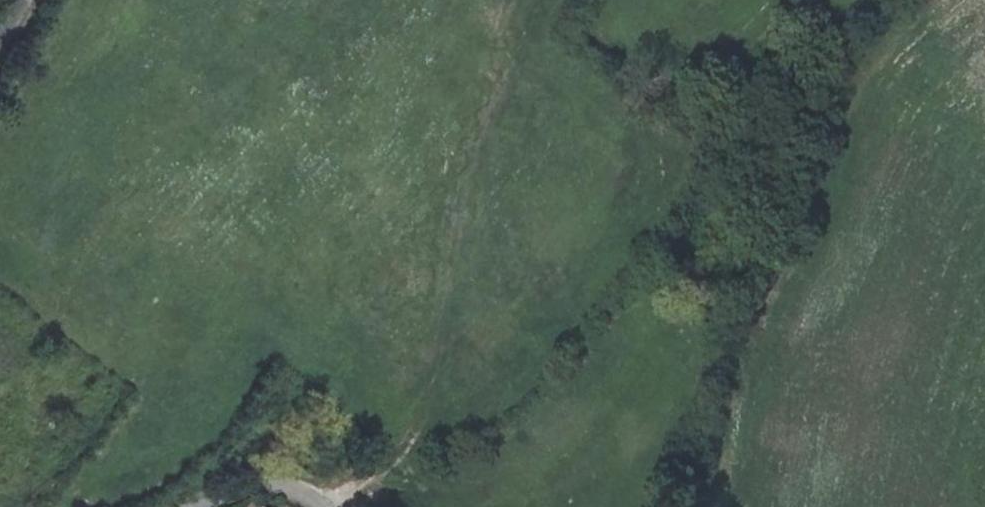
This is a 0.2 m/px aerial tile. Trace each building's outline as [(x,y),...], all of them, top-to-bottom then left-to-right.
[(277,498),(269,506),(290,506),(277,498)]
